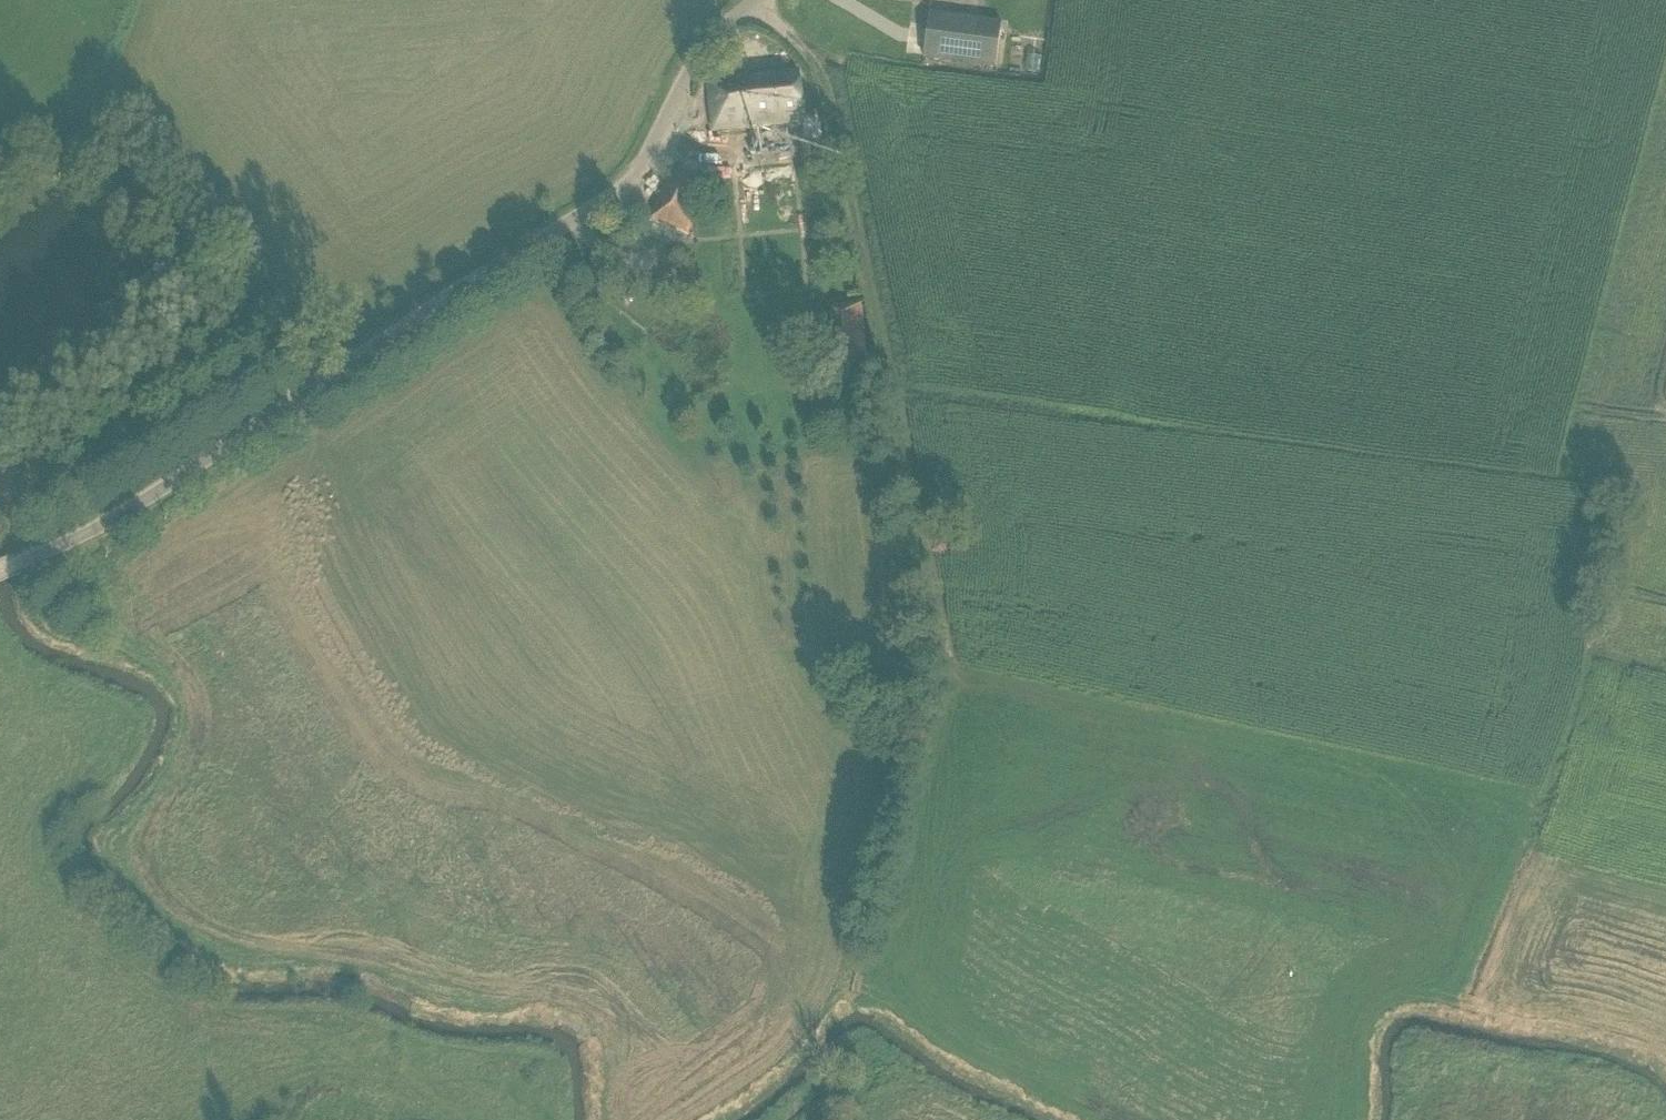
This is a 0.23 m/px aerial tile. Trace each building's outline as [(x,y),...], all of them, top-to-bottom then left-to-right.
[(1001,27),(931,18),(927,42),(908,40),(906,58),(925,60),(924,66),(995,74),(1001,27)] [(708,86),(713,134),(804,129),(806,149),(823,147),(819,121),(806,123),(799,77),(769,80),(768,82),(752,83),(752,82),(708,86)] [(95,150),(76,167),(82,174),(101,157),(95,150)] [(706,190),(674,174),(649,224),(689,240),(704,208),(699,205),(706,190)] [(862,307),(829,310),(834,362),(868,358),(862,307)]
